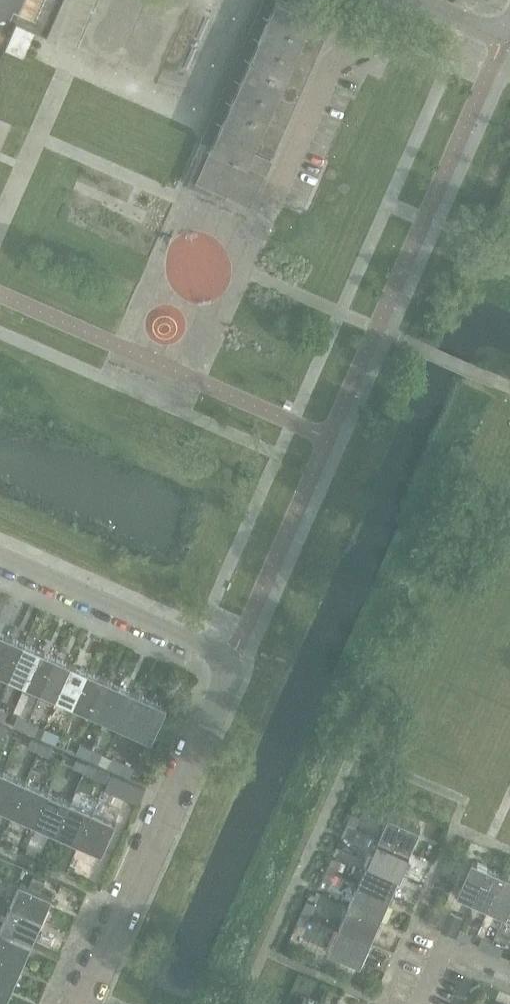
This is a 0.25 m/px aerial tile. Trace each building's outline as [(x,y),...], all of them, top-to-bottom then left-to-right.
[(3,52),(17,19),(40,28),(55,9),(59,0),(0,0),(0,57),(3,52)] [(306,83),(334,19),(290,0),(277,0),(197,181),(252,205),(306,83)] [(0,633),(0,657),(9,637),(0,633)] [(9,637),(0,657),(0,673),(10,678),(25,644),(9,637)] [(41,651),(25,644),(10,678),(26,685),(41,651)] [(57,658),(41,651),(26,685),(42,692),(57,658)] [(73,665),(57,658),(42,692),(58,699),(73,665)] [(88,671),(73,665),(58,699),(73,705),(88,671)] [(104,678),(88,671),(73,705),(89,712),(104,678)] [(120,685),(104,678),(89,712),(105,719),(120,685)] [(135,692),(120,685),(105,719),(120,726),(135,692)] [(151,699),(135,692),(120,726),(136,733),(151,699)] [(167,706),(151,699),(136,733),(152,740),(167,706)] [(0,709),(0,718),(5,721),(8,712),(0,709)] [(14,725),(25,730),(29,722),(18,717),(14,725)] [(40,726),(29,722),(25,730),(36,734),(40,726)] [(0,725),(0,735),(5,737),(9,729),(0,725)] [(45,738),(56,743),(60,735),(49,730),(45,738)] [(71,740),(60,735),(56,743),(67,748),(71,740)] [(28,747),(39,752),(43,744),(32,739),(28,747)] [(54,749),(43,744),(39,752),(50,757),(54,749)] [(77,752),(88,757),(91,749),(80,744),(77,752)] [(102,754),(91,749),(88,757),(99,762),(102,754)] [(73,767),(84,772),(88,764),(77,759),(73,767)] [(109,767),(119,771),(123,763),(113,759),(109,767)] [(134,768),(123,763),(119,771),(131,776),(134,768)] [(99,769),(88,764),(84,772),(95,777),(99,769)] [(3,771),(0,778),(0,808),(12,813),(26,781),(3,771)] [(130,792),(134,784),(122,779),(119,787),(130,792)] [(49,791),(26,781),(12,813),(35,823),(49,791)] [(71,801),(49,791),(35,823),(57,833),(71,801)] [(93,811),(71,801),(57,833),(79,843),(93,811)] [(117,821),(93,811),(79,843),(103,853),(117,821)] [(353,813),(348,823),(356,827),(361,817),(353,813)] [(389,815),(379,837),(411,851),(421,829),(389,815)] [(356,827),(348,823),(343,835),(351,838),(356,827)] [(411,851),(379,837),(371,833),(361,856),(370,859),(401,873),(411,851)] [(333,857),(329,868),(337,871),(341,861),(333,857)] [(401,873),(370,859),(360,882),(391,896),(401,873)] [(458,894),(475,902),(490,868),(473,860),(458,894)] [(337,871),(329,868),(324,879),(332,883),(337,871)] [(505,874),(490,868),(475,902),(490,908),(505,874)] [(505,874),(490,908),(506,915),(509,905),(509,876),(505,874)] [(21,882),(11,907),(42,921),(53,896),(21,882)] [(391,896),(360,882),(350,904),(381,918),(391,896)] [(307,900),(303,911),(311,915),(315,904),(307,900)] [(381,918),(350,904),(339,927),(371,941),(381,918)] [(42,921),(11,907),(1,928),(33,942),(42,921)] [(311,915),(303,911),(298,922),(306,926),(311,915)] [(371,941),(339,927),(329,950),(361,964),(371,941)] [(1,928),(0,931),(0,955),(23,965),(33,942),(1,928)] [(469,943),(473,935),(462,930),(458,938),(469,943)] [(482,938),(478,947),(490,952),(493,943),(482,938)] [(504,948),(493,943),(490,952),(500,956),(504,948)] [(0,955),(0,981),(13,987),(23,965),(0,955)] [(0,981),(0,1003),(6,1003),(13,987),(0,981)] [(505,994),(501,1003),(502,1003),(509,1003),(509,996),(505,994)]
